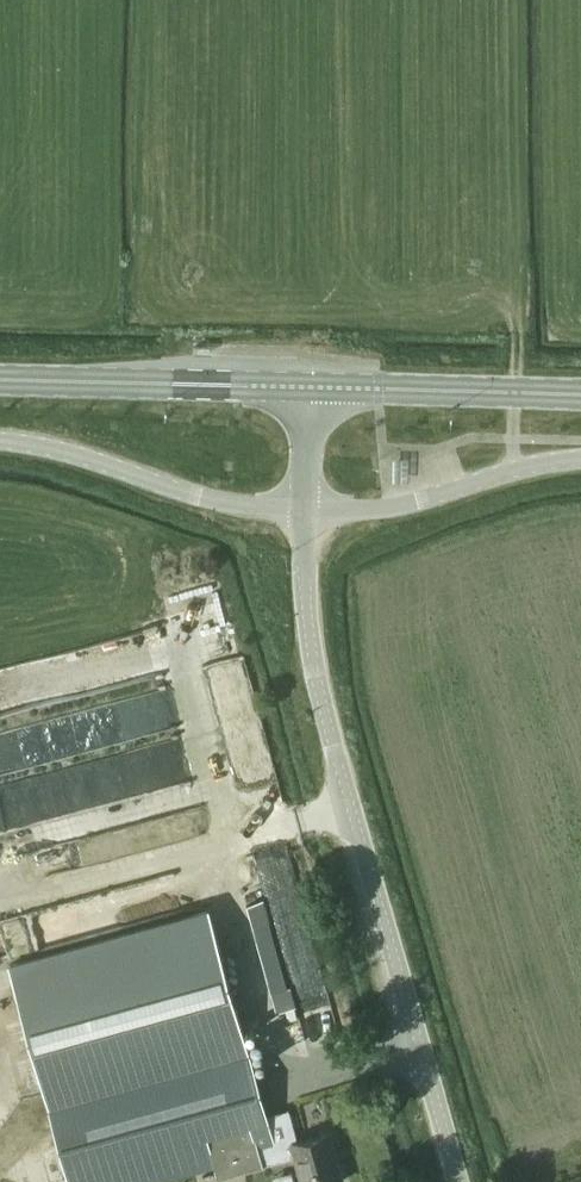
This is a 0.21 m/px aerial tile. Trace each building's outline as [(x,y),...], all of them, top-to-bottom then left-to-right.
[(211,343),(196,343),(196,351),(211,351),(211,343)] [(94,804),(182,783),(163,701),(169,700),(167,690),(55,716),(65,758),(82,754),(88,779),(94,804)] [(266,1150),(265,1149),(276,1146),(211,910),(14,964),(71,1181),(151,1181),(213,1165),(217,1178),(263,1165),(260,1152),(266,1150)] [(273,991),(290,988),(276,920),(259,924),(273,991)] [(276,1146),(265,1149),(266,1150),(269,1163),(297,1156),(304,1181),(341,1181),(343,1181),(329,1131),(290,1142),(276,1146)] [(279,1181),(299,1181),(297,1169),(277,1173),(279,1181)]
